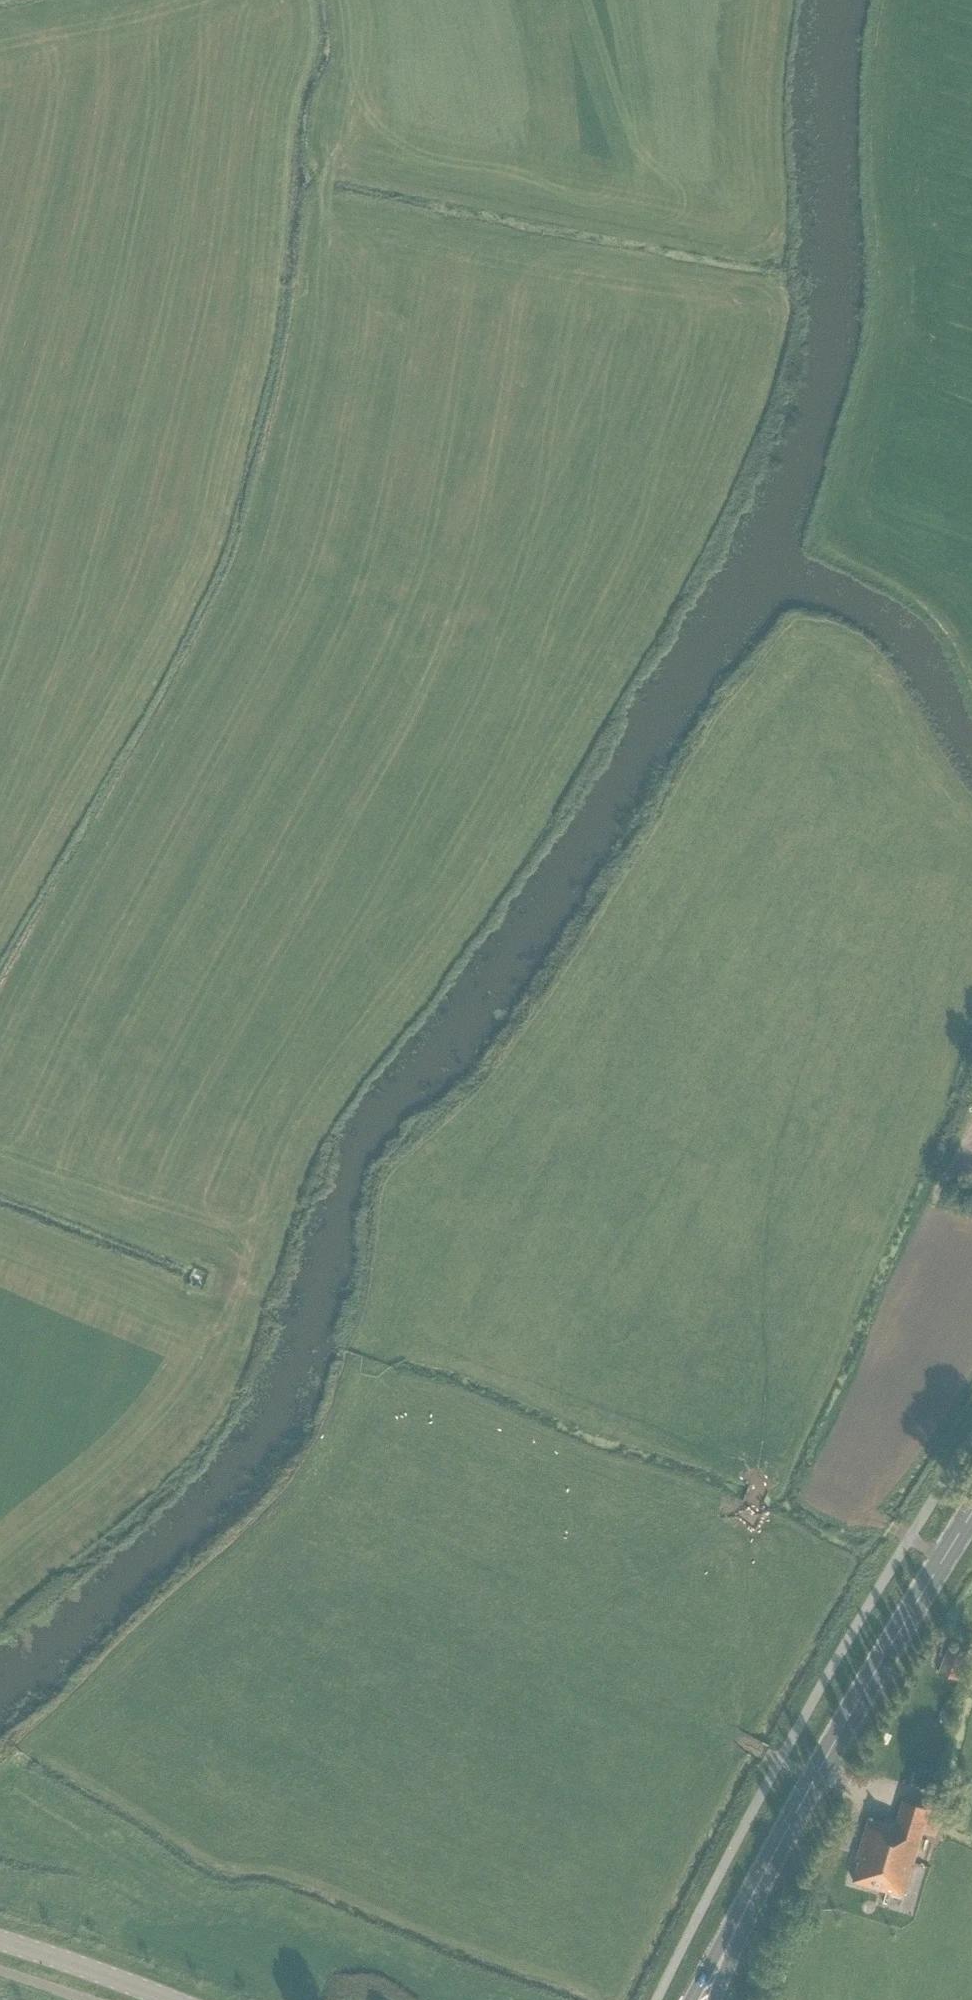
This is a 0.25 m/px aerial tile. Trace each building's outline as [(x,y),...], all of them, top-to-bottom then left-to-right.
[(968,1657),(948,1650),(940,1674),(959,1681),(968,1657)] [(853,1881),(886,1891),(902,1896),(922,1833),(929,1809),(903,1801),(896,1822),(885,1818),(884,1821),(869,1817),(856,1862),(859,1862),(853,1881)] [(941,1811),(930,1809),(929,1808),(929,1809),(922,1833),(935,1836),(941,1811)]
